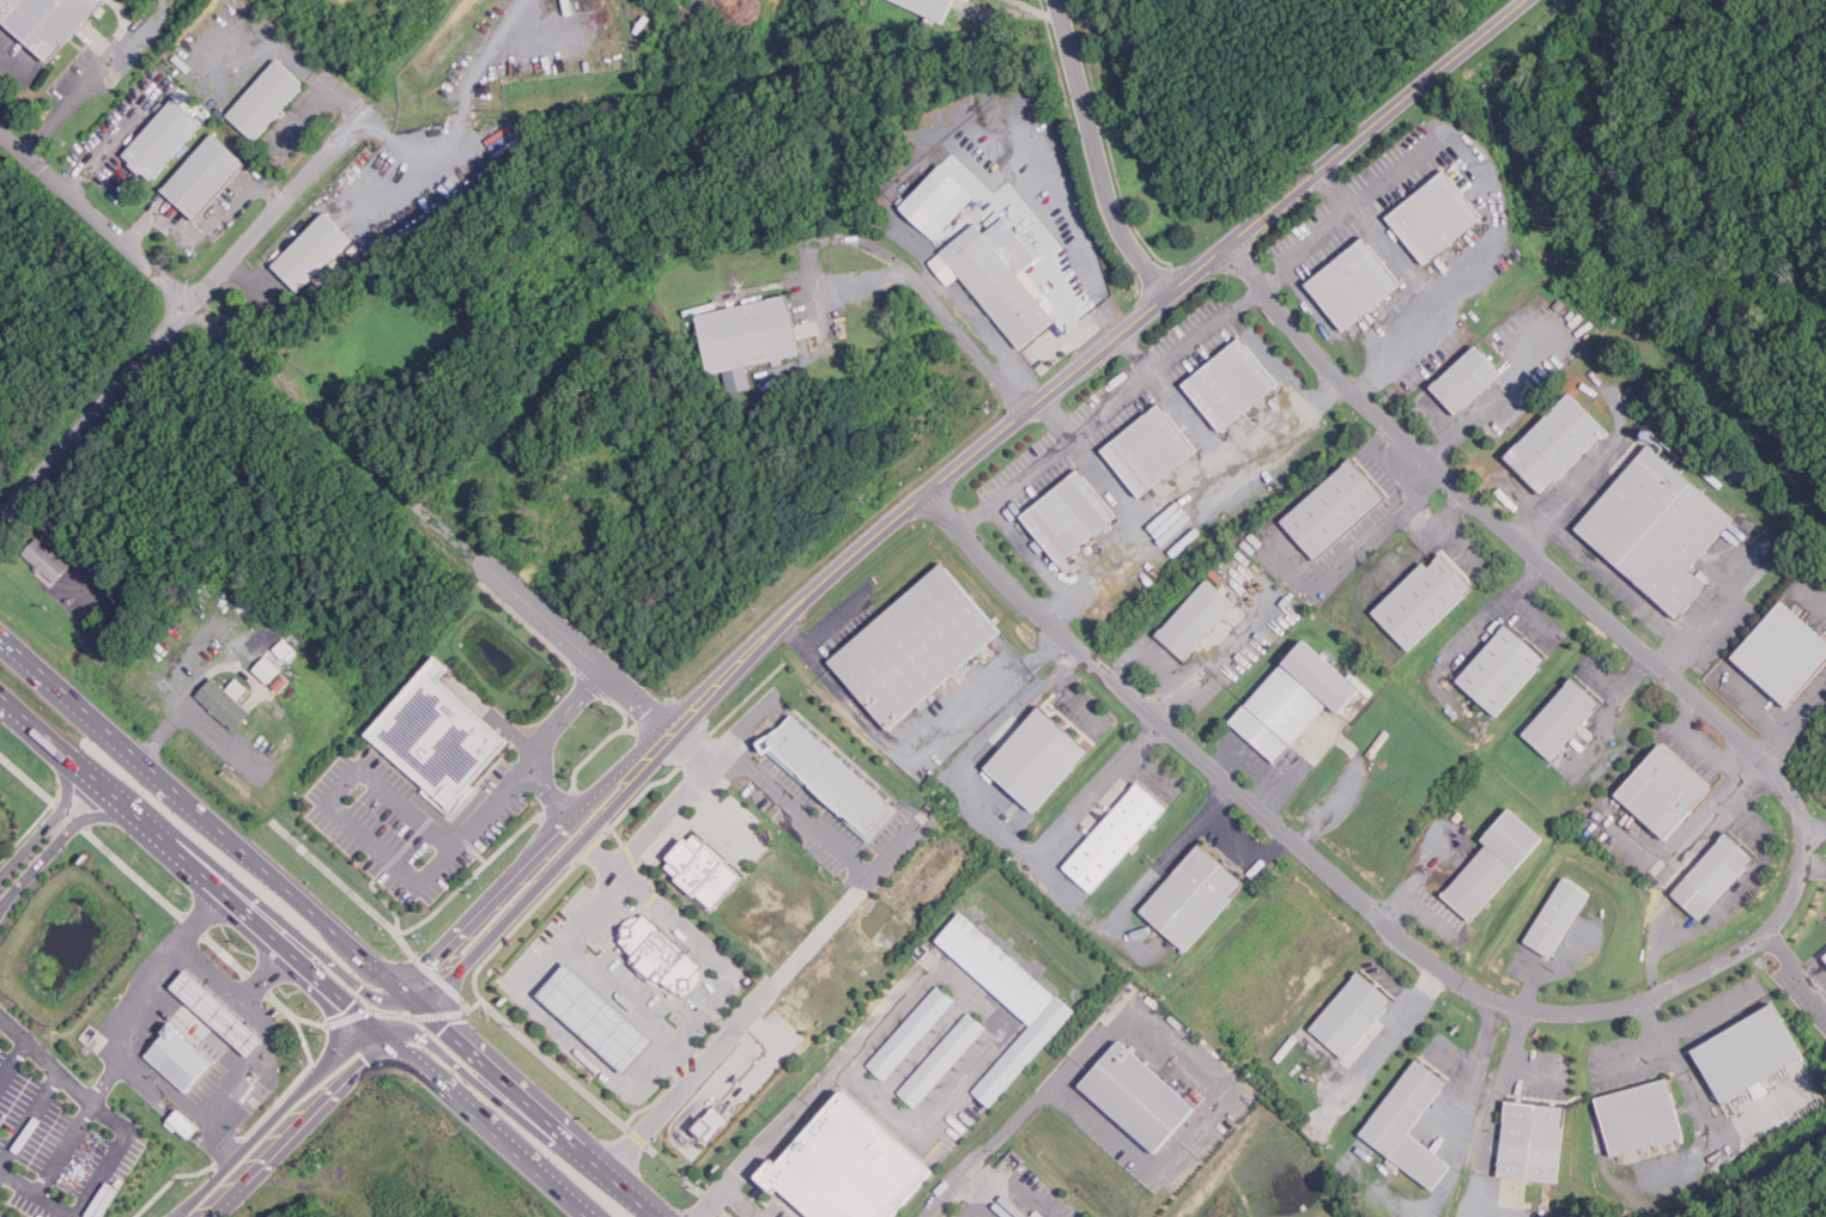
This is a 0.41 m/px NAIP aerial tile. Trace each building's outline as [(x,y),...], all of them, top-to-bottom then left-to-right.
[(53,60),(0,14),(0,0),(105,0),(53,60)] [(946,23),(897,0),(957,0),(946,23)] [(308,84),(257,141),(228,115),(278,57),(308,84)] [(205,122),(154,179),(126,156),(176,98),(205,122)] [(249,162),(200,218),(166,188),(216,132),(249,162)] [(977,194),(935,238),(902,207),(945,163),(977,194)] [(1426,263),(1485,217),(1446,170),(1389,217),(1426,263)] [(275,264),(327,211),(356,237),(303,292),(275,264)] [(1021,349),(1058,320),(1042,297),(1047,293),(1026,267),(1045,252),(1026,229),(1021,232),(1008,215),(987,232),(978,221),(930,260),(948,282),(960,273),(1021,349)] [(1345,333),(1403,285),(1366,238),(1308,286),(1345,333)] [(698,315),(789,296),(800,352),(747,363),(752,387),(729,391),(726,372),(710,376),(698,315)] [(1223,430),(1281,383),(1243,335),(1184,383),(1223,430)] [(1433,385),(1458,413),(1503,373),(1476,345),(1433,385)] [(1612,428),(1551,493),(1512,456),(1575,391),(1612,428)] [(1142,495),(1201,449),(1164,402),(1105,449),(1142,495)] [(1736,517),(1648,444),(1576,531),(1679,617),(1707,584),(1692,570),(1736,517)] [(1393,498),(1320,560),(1285,519),(1358,456),(1393,498)] [(1062,562),(1120,516),(1082,468),(1024,516),(1062,562)] [(71,567),(38,536),(23,553),(55,583),(71,567)] [(1409,651),(1475,586),(1443,553),(1430,567),(1424,562),(1372,613),(1409,651)] [(1006,631),(893,729),(833,662),(947,562),(1006,631)] [(1237,603),(1207,578),(1158,634),(1185,659),(1237,603)] [(1789,601),(1825,635),(1825,671),(1792,708),(1737,658),(1789,601)] [(1498,716),(1548,658),(1507,623),(1457,681),(1498,716)] [(1329,702),(1341,713),(1363,690),(1305,639),(1231,722),(1278,762),(1329,702)] [(289,663),(278,652),(289,641),(299,653),(289,663)] [(357,730),(427,651),(443,665),(432,677),(501,738),(463,780),(471,786),(444,815),(415,790),(419,785),(357,730)] [(281,670),(267,657),(255,669),(268,683),(281,670)] [(1603,702),(1573,677),(1523,735),(1553,760),(1603,702)] [(196,696),(236,731),(251,713),(238,701),(248,690),(236,680),(226,690),(213,679),(196,696)] [(1036,811),(1091,750),(1042,706),(987,767),(1036,811)] [(867,839),(896,804),(789,714),(759,749),(867,839)] [(1718,790),(1672,839),(1620,791),(1667,742),(1718,790)] [(1093,893),(1167,807),(1139,781),(1064,868),(1093,893)] [(1487,845),(1444,894),(1473,920),(1546,839),(1511,808),(1482,840),(1487,845)] [(1673,895),(1703,920),(1757,857),(1727,832),(1673,895)] [(746,875),(717,908),(669,866),(675,860),(673,858),(690,838),(692,840),(697,834),(709,844),(711,841),(733,860),(730,862),(746,875)] [(1187,951),(1246,882),(1200,842),(1141,912),(1187,951)] [(1594,894),(1554,956),(1527,939),(1566,876),(1594,894)] [(972,1091),(990,1106),(1074,1009),(961,912),(936,941),(1032,1022),(972,1091)] [(705,966),(648,913),(643,917),(638,917),(633,918),(627,921),(624,925),(620,931),(620,936),(625,939),(623,941),(637,955),(633,957),(663,985),(667,980),(681,993),(705,966)] [(1816,954),(1825,965),(1825,945),(1816,954)] [(627,1072),(541,994),(570,963),(655,1040),(627,1072)] [(175,986),(251,1057),(267,1039),(188,968),(175,986)] [(1395,999),(1359,970),(1311,1030),(1346,1059),(1395,999)] [(868,1065),(885,1081),(954,999),(938,984),(868,1065)] [(1694,1048),(1723,1102),(1807,1059),(1778,1005),(1694,1048)] [(898,1093),(916,1108),(985,1027),(967,1011),(898,1093)] [(147,1053),(188,1091),(213,1064),(175,1026),(147,1053)] [(1121,1040),(1079,1085),(1155,1155),(1197,1108),(1121,1040)] [(1361,1136),(1436,1189),(1454,1166),(1411,1134),(1449,1082),(1416,1058),(1361,1136)] [(1598,1097),(1612,1156),(1686,1138),(1672,1079),(1598,1097)] [(842,1089),(762,1180),(803,1216),(895,1216),(935,1172),(842,1089)] [(1560,1182),(1567,1107),(1507,1101),(1499,1176),(1560,1182)] [(686,1124),(701,1140),(723,1120),(707,1104),(686,1124)] [(733,1119),(712,1142),(698,1130),(718,1107),(733,1119)] [(190,1139),(178,1128),(176,1132),(166,1124),(181,1109),(201,1127),(190,1139)]
